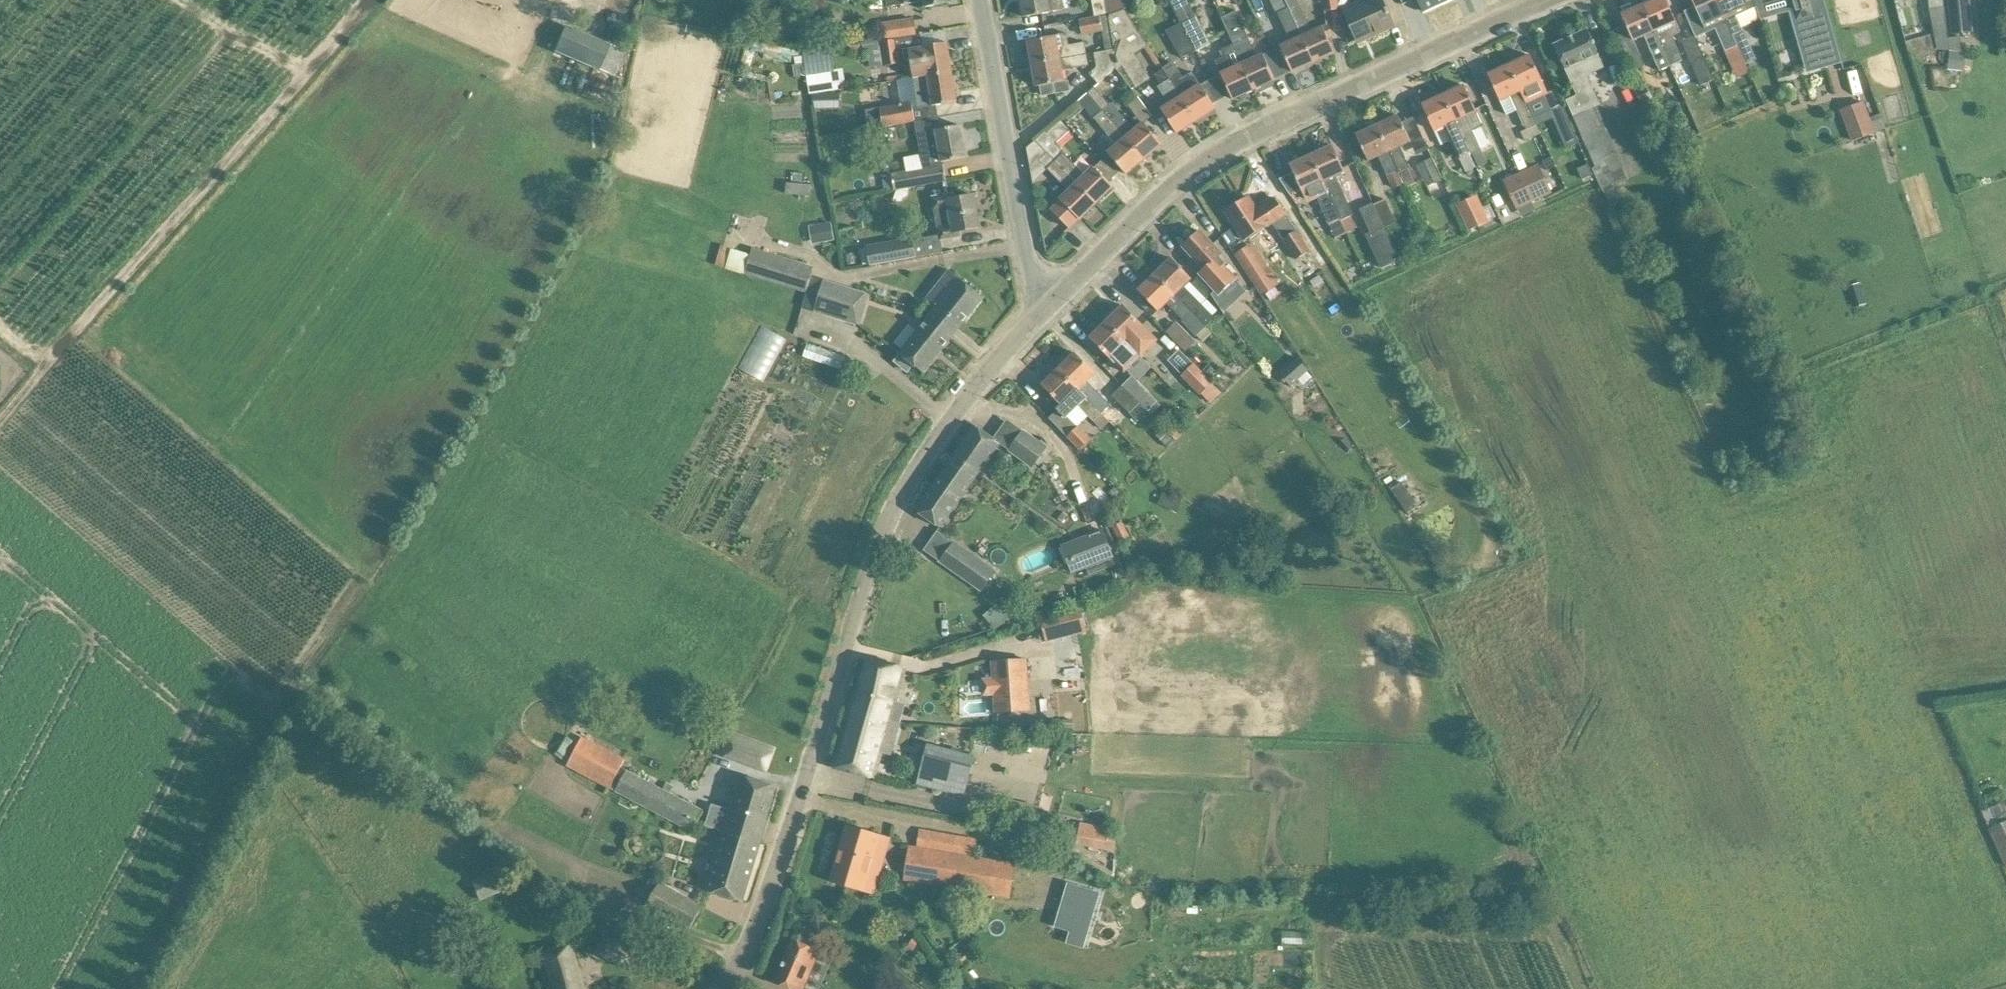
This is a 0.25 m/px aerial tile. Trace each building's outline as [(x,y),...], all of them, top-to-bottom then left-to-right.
[(1063,0),(1021,0),(1024,17),(1044,13),(1052,12),(1051,11),(1065,9),(1063,0)] [(1278,13),(1288,8),(1285,0),(1272,0),(1278,13)] [(1288,8),(1313,62),(1335,52),(1328,38),(1333,35),(1328,25),(1312,32),(1297,0),(1285,0),(1288,8)] [(1324,12),(1341,9),(1339,0),(1322,0),(1324,12)] [(1388,7),(1385,0),(1369,0),(1345,10),(1359,41),(1394,25),(1388,13),(1390,13),(1388,7)] [(1424,11),(1448,0),(1419,0),(1424,11)] [(1672,14),(1666,0),(1654,0),(1643,5),(1669,65),(1683,59),(1673,38),(1675,33),(1680,31),(1672,14)] [(1718,0),(1692,0),(1701,19),(1706,31),(1715,27),(1725,50),(1737,45),(1718,0)] [(1743,0),(1718,0),(1737,45),(1742,55),(1751,52),(1736,17),(1748,12),(1743,0)] [(1810,1),(1810,0),(1789,0),(1808,68),(1839,60),(1822,0),(1814,0),(1810,1)] [(1923,10),(1925,22),(1932,21),(1929,8),(1927,0),(1921,0),(1923,10)] [(1952,33),(1972,31),(1968,0),(1948,0),(1952,33)] [(1659,70),(1669,65),(1643,5),(1622,14),(1630,33),(1633,40),(1644,35),(1659,70)] [(1948,38),(1945,9),(1945,7),(1929,8),(1932,21),(1934,34),(1937,49),(1950,50),(1949,38),(1948,38)] [(1291,41),(1272,50),(1281,71),(1290,67),(1292,72),(1313,62),(1288,8),(1278,13),(1291,41)] [(1147,44),(1138,31),(1125,9),(1108,15),(1108,14),(1107,14),(1113,48),(1117,67),(1118,69),(1122,66),(1135,87),(1149,78),(1134,54),(1147,44)] [(1235,12),(1221,18),(1232,42),(1246,36),(1235,12)] [(1106,50),(1113,48),(1107,14),(1079,19),(1080,20),(1079,20),(1082,34),(1101,30),(1106,50)] [(1196,51),(1211,43),(1196,15),(1181,23),(1196,51)] [(885,39),(880,40),(880,41),(916,35),(914,19),(894,23),(882,24),(885,39)] [(567,23),(555,51),(597,69),(609,41),(567,23)] [(1181,58),(1196,51),(1181,23),(1166,30),(1181,58)] [(1599,54),(1596,47),(1588,29),(1554,44),(1577,95),(1566,100),(1606,189),(1626,180),(1594,108),(1594,107),(1594,106),(1600,103),(1587,75),(1604,67),(1599,54)] [(1085,42),(1069,45),(1067,34),(1048,37),(1028,40),(1033,63),(1087,54),(1085,42)] [(1927,36),(1906,41),(1909,49),(1917,48),(1937,49),(1934,34),(1927,36)] [(916,35),(880,41),(880,42),(884,63),(899,61),(897,50),(904,49),(905,56),(912,60),(915,78),(928,76),(952,72),(947,42),(924,46),(922,35),(916,36),(916,35)] [(1246,36),(1232,42),(1233,44),(1242,64),(1252,59),(1247,48),(1251,46),(1246,36)] [(1960,36),(1949,38),(1950,50),(1960,51),(1960,36)] [(1225,55),(1215,60),(1221,74),(1225,81),(1233,99),(1254,89),(1242,64),(1233,44),(1223,49),(1225,55)] [(812,93),(836,90),(831,71),(834,71),(829,48),(804,52),(805,64),(807,75),(808,74),(812,93)] [(1089,73),(1098,83),(1114,68),(1117,70),(1118,69),(1117,67),(1113,48),(1106,50),(1094,52),(1097,67),(1089,73)] [(1037,86),(1057,82),(1064,81),(1062,70),(1089,65),(1087,54),(1033,63),(1037,86)] [(1252,59),(1242,64),(1254,89),(1275,80),(1264,54),(1252,59)] [(1548,93),(1539,73),(1531,55),(1509,65),(1527,103),(1542,96),(1565,148),(1578,142),(1555,89),(1548,93)] [(1701,85),(1714,80),(1704,56),(1690,62),(1701,85)] [(1193,71),(1183,78),(1173,63),(1163,69),(1196,120),(1216,108),(1193,71)] [(797,75),(807,75),(805,64),(795,65),(797,75)] [(1537,124),(1527,103),(1509,65),(1488,74),(1497,93),(1500,100),(1510,95),(1526,129),(1537,124)] [(1177,133),(1196,120),(1163,69),(1154,75),(1172,103),(1162,109),(1177,133)] [(928,76),(915,78),(918,97),(919,107),(937,105),(957,102),(952,72),(928,76)] [(1476,111),(1473,103),(1465,85),(1443,95),(1471,154),(1481,149),(1466,116),(1476,111)] [(1094,88),(1088,93),(1101,109),(1144,159),(1162,144),(1149,128),(1144,122),(1135,130),(1112,102),(1108,105),(1094,88)] [(836,90),(812,93),(815,108),(841,107),(836,90)] [(1088,93),(1079,100),(1079,101),(1094,118),(1117,145),(1108,152),(1120,167),(1126,174),(1144,159),(1101,109),(1088,93)] [(1460,159),(1471,154),(1443,95),(1422,105),(1434,130),(1445,125),(1460,159)] [(1141,123),(1152,115),(1139,98),(1128,105),(1141,123)] [(1881,117),(1871,120),(1864,102),(1840,111),(1852,142),(1885,129),(1881,117)] [(912,103),(866,110),(870,130),(915,122),(912,103)] [(1410,141),(1407,134),(1399,115),(1378,125),(1398,170),(1399,172),(1405,187),(1418,181),(1411,166),(1410,167),(1400,145),(1410,141)] [(1045,130),(1034,139),(1055,161),(1063,153),(1065,152),(1056,143),(1070,130),(1060,121),(1047,133),(1045,130)] [(923,165),(892,170),(895,189),(947,180),(943,161),(967,157),(961,125),(917,133),(923,165)] [(1397,170),(1398,170),(1378,125),(1357,135),(1365,153),(1368,160),(1378,155),(1393,189),(1403,184),(1397,170)] [(1034,139),(1027,147),(1033,183),(1034,183),(1047,169),(1049,170),(1060,182),(1069,191),(1061,199),(1061,200),(1052,210),(1070,228),(1079,218),(1080,219),(1097,203),(1077,183),(1072,178),(1055,161),(1034,139)] [(1333,146),(1312,155),(1340,218),(1341,220),(1352,215),(1334,176),(1344,171),(1341,164),(1333,146)] [(1063,153),(1055,161),(1072,178),(1077,183),(1097,203),(1113,187),(1107,180),(1094,167),(1085,175),(1063,153)] [(1294,172),(1279,178),(1291,195),(1302,190),(1313,185),(1321,204),(1320,204),(1329,223),(1340,218),(1312,155),(1291,165),(1294,172)] [(1434,200),(1447,194),(1431,160),(1418,166),(1434,200)] [(1540,164),(1519,174),(1532,202),(1553,192),(1540,164)] [(1519,174),(1504,180),(1505,183),(1516,206),(1517,208),(1532,202),(1519,174)] [(954,192),(933,196),(941,240),(962,236),(961,230),(980,227),(974,195),(955,198),(954,192)] [(1310,250),(1284,210),(1276,198),(1257,210),(1248,196),(1226,210),(1245,240),(1271,223),(1296,260),(1310,250)] [(1385,227),(1396,222),(1385,199),(1374,204),(1385,227)] [(1468,231),(1484,223),(1472,199),(1457,207),(1468,231)] [(1373,233),(1385,227),(1374,204),(1362,209),(1373,233)] [(1630,212),(1619,216),(1624,229),(1635,225),(1630,212)] [(831,221),(815,223),(818,241),(834,239),(831,221)] [(1221,253),(1201,231),(1183,247),(1203,268),(1198,274),(1199,276),(1214,291),(1211,294),(1222,310),(1232,301),(1223,290),(1236,277),(1224,264),(1226,262),(1219,255),(1221,253)] [(913,238),(868,246),(872,264),(917,256),(913,238)] [(1279,284),(1252,243),(1235,254),(1262,295),(1279,284)] [(752,249),(745,273),(807,291),(814,268),(752,249)] [(1209,312),(1197,300),(1183,286),(1192,278),(1172,258),(1155,274),(1200,320),(1209,312)] [(926,319),(951,339),(984,298),(950,270),(926,299),(936,307),(926,319)] [(1206,326),(1200,320),(1155,274),(1139,291),(1158,310),(1166,302),(1183,319),(1181,320),(1196,335),(1206,326)] [(1211,294),(1214,291),(1199,276),(1191,283),(1206,299),(1211,294)] [(825,280),(815,310),(854,324),(864,293),(825,280)] [(1157,340),(1124,305),(1107,322),(1140,356),(1157,340)] [(924,373),(951,339),(926,319),(899,353),(901,354),(896,361),(907,371),(913,364),(924,373)] [(1176,320),(1166,330),(1186,350),(1196,340),(1176,320)] [(1140,356),(1107,322),(1091,338),(1110,358),(1111,357),(1125,372),(1140,356)] [(759,326),(741,369),(766,380),(784,336),(759,326)] [(839,368),(843,355),(805,342),(800,355),(839,368)] [(1180,349),(1168,361),(1201,393),(1213,381),(1180,349)] [(1059,369),(1102,413),(1111,405),(1087,381),(1095,373),(1076,353),(1059,369)] [(1297,358),(1290,365),(1300,377),(1308,370),(1297,358)] [(1094,421),(1102,413),(1059,369),(1043,385),(1062,405),(1070,397),(1094,421)] [(1149,409),(1141,401),(1149,393),(1132,376),(1122,385),(1147,411),(1149,409)] [(1137,421),(1147,411),(1122,385),(1112,395),(1129,413),(1137,421)] [(1068,416),(1058,426),(1080,449),(1090,439),(1068,416)] [(1158,431),(1146,442),(1157,454),(1173,439),(1155,419),(1151,423),(1158,431)] [(1170,423),(1165,429),(1173,436),(1178,430),(1170,423)] [(954,455),(979,472),(1000,442),(975,425),(954,455)] [(1023,430),(1010,449),(1033,466),(1047,446),(1023,430)] [(940,527),(979,472),(954,455),(916,510),(940,527)] [(1388,487),(1404,513),(1416,506),(1400,479),(1388,487)] [(1126,529),(1115,534),(1119,541),(1129,535),(1126,529)] [(1098,530),(1072,542),(1085,568),(1110,555),(1098,530)] [(955,542),(941,562),(982,590),(996,571),(955,542)] [(1053,676),(1071,675),(1069,642),(1051,643),(1053,676)] [(875,714),(891,719),(907,666),(866,654),(851,706),(876,713),(875,714)] [(1027,663),(991,665),(994,710),(1030,708),(1027,663)] [(874,778),(891,719),(875,714),(876,713),(851,706),(834,766),(874,778)] [(729,731),(720,753),(766,770),(774,749),(729,731)] [(703,810),(626,770),(621,767),(625,759),(582,737),(578,744),(621,779),(698,819),(703,810)] [(692,831),(698,819),(621,779),(578,744),(567,765),(616,790),(615,791),(692,831)] [(929,746),(918,785),(964,798),(975,759),(929,746)] [(741,775),(724,830),(761,842),(778,786),(741,775)] [(1079,822),(1075,843),(1112,849),(1116,829),(1079,822)] [(1990,829),(2005,864),(2005,822),(1990,829)] [(848,825),(831,882),(873,894),(879,874),(868,871),(871,863),(878,865),(886,836),(848,825)] [(743,901),(761,842),(724,830),(706,890),(743,901)] [(1016,863),(916,847),(910,846),(904,878),(1011,895),(1016,863)] [(498,869),(473,880),(482,898),(506,887),(498,869)] [(1064,873),(1060,936),(1089,938),(1093,875),(1064,873)] [(653,878),(645,891),(652,895),(646,904),(690,929),(703,907),(653,878)] [(816,949),(820,939),(801,932),(797,941),(794,939),(775,982),(790,988),(802,988),(819,950),(816,949)] [(604,934),(596,951),(626,966),(634,948),(604,934)] [(568,943),(535,953),(548,988),(582,988),(568,943)]
